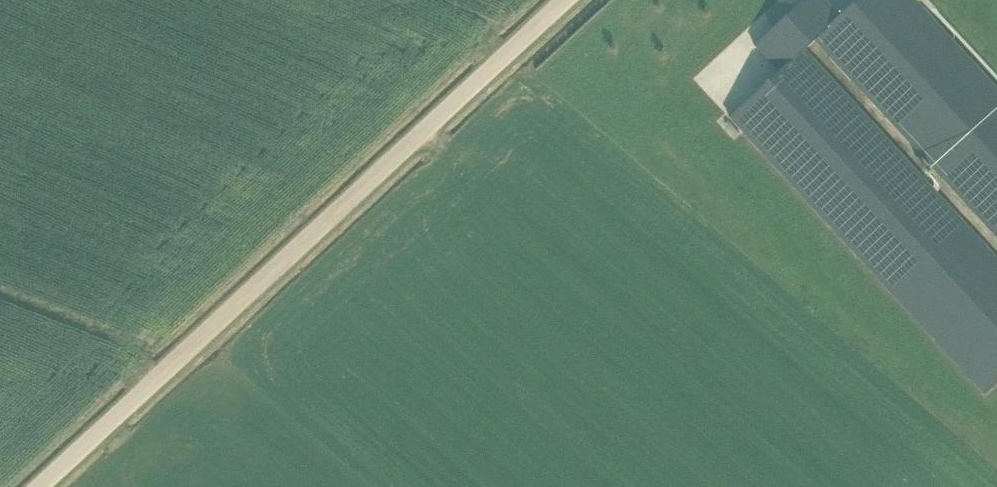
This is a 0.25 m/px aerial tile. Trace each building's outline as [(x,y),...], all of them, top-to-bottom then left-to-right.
[(907,0),(859,0),(838,21),(817,0),(806,0),(752,50),(776,75),(727,121),(982,397),(996,384),(996,94),(907,0)]
